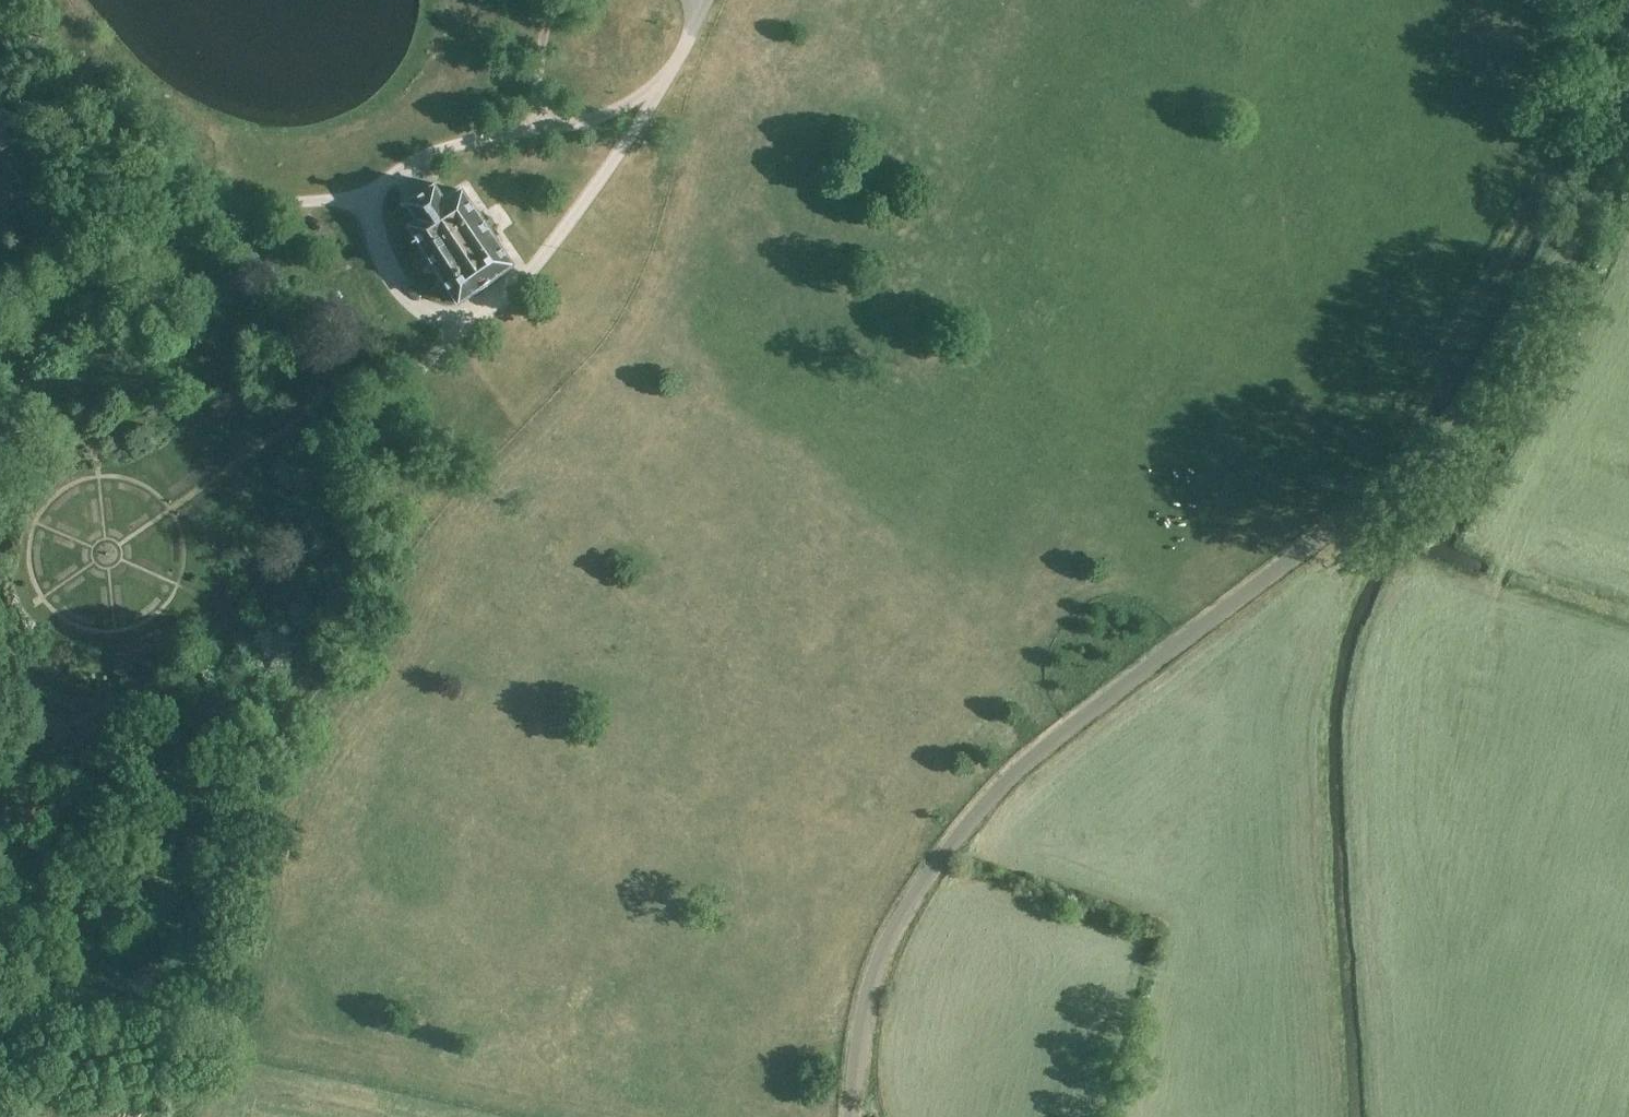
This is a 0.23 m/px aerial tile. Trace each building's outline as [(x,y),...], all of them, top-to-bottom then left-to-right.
[(13,138),(0,118),(0,145),(1,146),(13,138)] [(408,227),(459,301),(513,263),(462,190),(446,201),(435,186),(407,206),(417,221),(408,227)]
